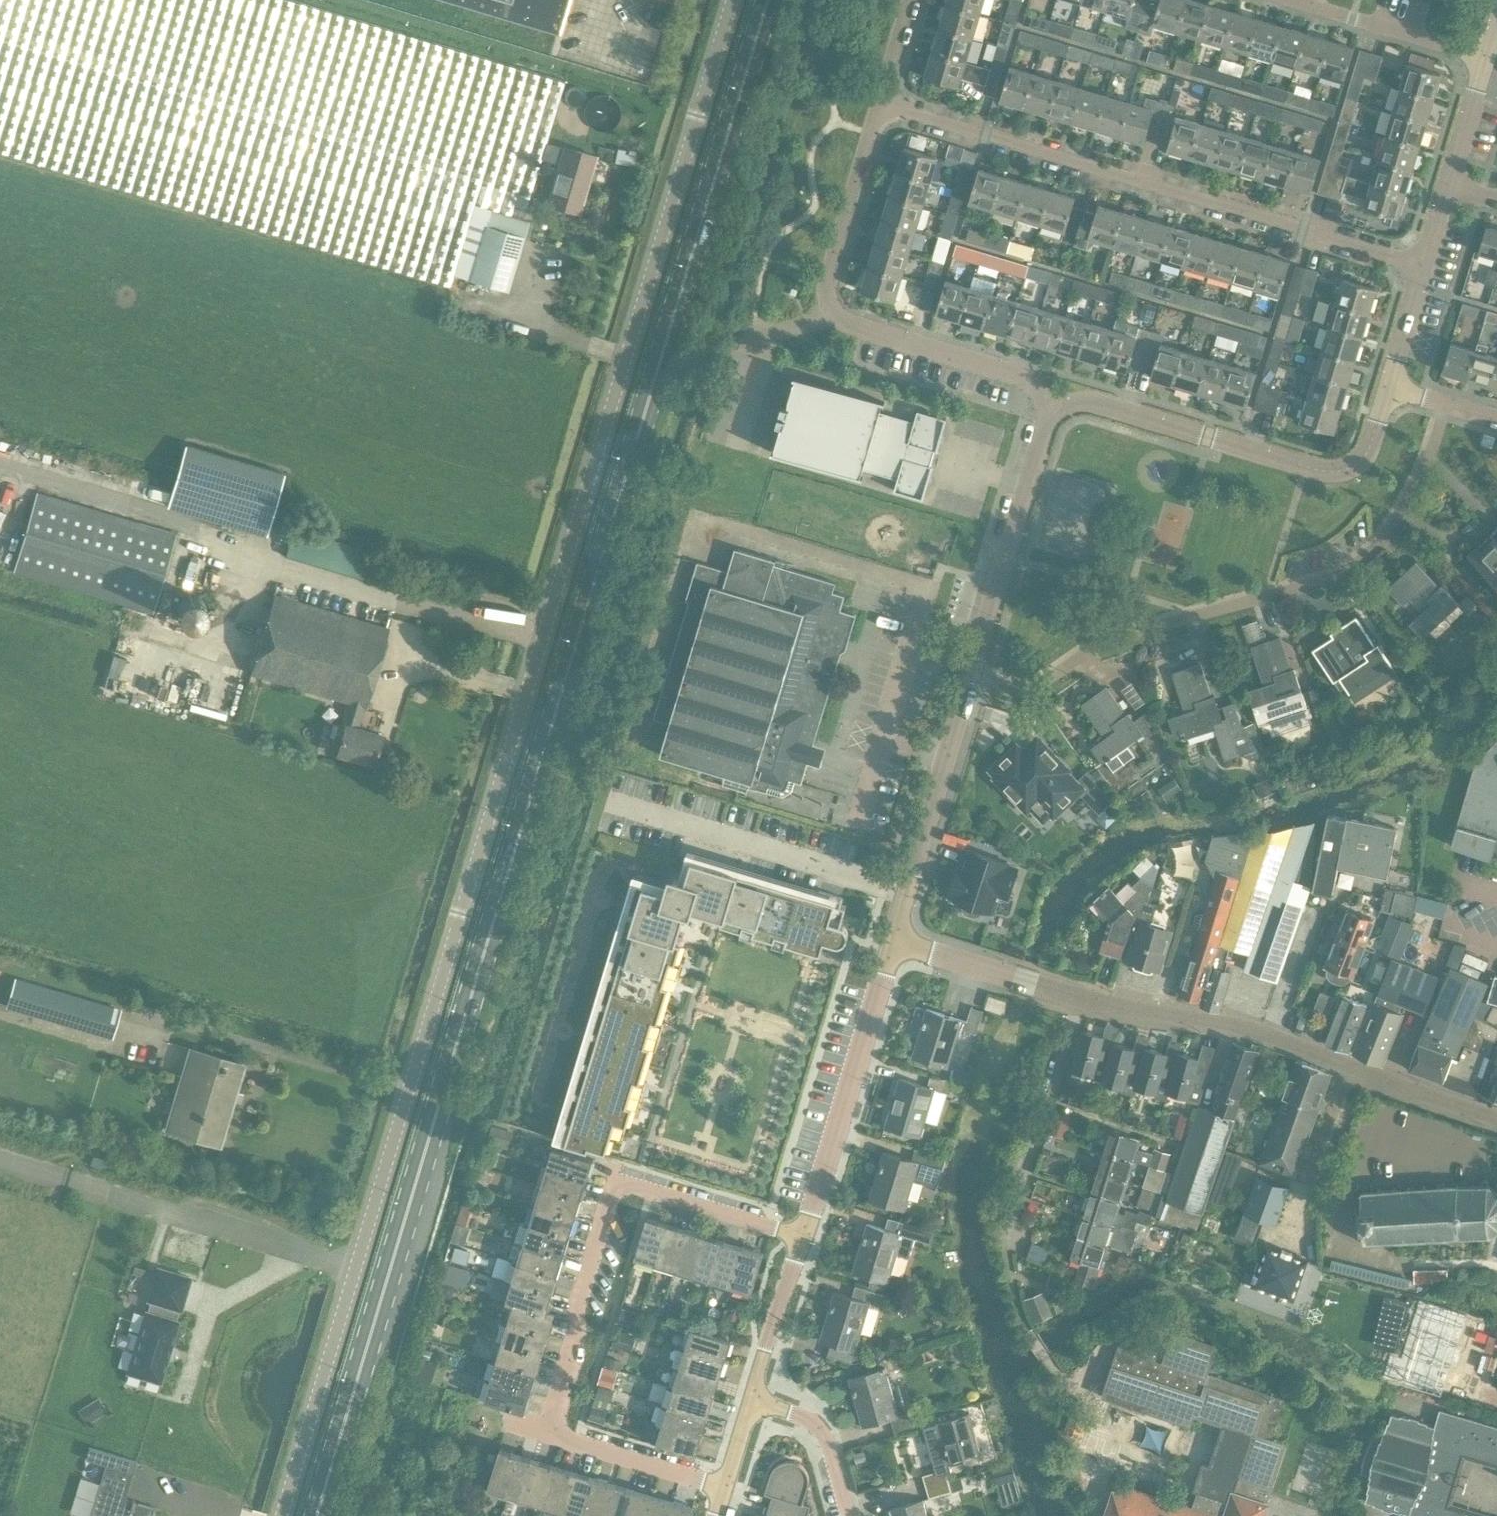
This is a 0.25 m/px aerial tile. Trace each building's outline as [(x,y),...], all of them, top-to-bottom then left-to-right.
[(471,280),(490,211),(523,220),(564,83),(286,0),(0,0),(0,153),(449,287),(453,275),(471,280)] [(557,32),(567,0),(450,0),(557,32)] [(946,4),(980,14),(983,6),(986,7),(992,4),(993,0),(948,0),(946,4)] [(1022,0),(1010,0),(1004,21),(1016,24),(1023,0),(1022,0)] [(1081,1),(1105,9),(1108,0),(1082,0),(1081,1)] [(1147,0),(1108,0),(1105,9),(1128,15),(1125,25),(1138,29),(1147,0)] [(1186,0),(1147,0),(1138,29),(1151,32),(1154,23),(1177,30),(1186,0)] [(1177,30),(1201,38),(1211,4),(1196,0),(1186,0),(1177,30)] [(946,4),(939,27),(983,40),(985,33),(976,30),(977,26),(980,14),(946,4)] [(1211,4),(1201,38),(1225,45),(1234,11),(1211,4)] [(1234,11),(1225,45),(1249,52),(1258,19),(1234,11)] [(1046,32),(1050,20),(1033,15),(1030,27),(1046,32)] [(1258,19),(1249,52),(1273,59),(1283,26),(1258,19)] [(1070,39),(1074,27),(1050,20),(1046,32),(1070,39)] [(997,44),(1009,48),(1016,24),(1004,21),(997,44)] [(1283,26),(1273,59),(1296,66),(1306,33),(1283,26)] [(983,40),(939,27),(932,51),(966,61),(973,39),(983,42),(983,40)] [(1074,27),(1070,39),(1095,46),(1098,35),(1074,27)] [(1040,49),(1044,38),(1021,31),(1017,42),(1040,49)] [(1306,33),(1296,66),(1320,73),(1330,40),(1306,33)] [(1044,38),(1040,49),(1064,56),(1068,45),(1044,38)] [(1130,57),(1135,41),(1126,39),(1121,54),(1130,57)] [(1330,40),(1320,73),(1344,81),(1354,47),(1330,40)] [(1135,41),(1130,57),(1139,60),(1144,44),(1135,41)] [(1009,48),(997,44),(990,69),(1001,72),(1009,48)] [(1068,45),(1064,56),(1088,64),(1092,52),(1068,45)] [(1364,77),(1371,53),(1360,50),(1353,74),(1364,77)] [(966,61),(932,51),(925,75),(959,85),(961,78),(985,85),(982,94),(994,98),(1001,72),(990,69),(966,62),(966,61)] [(1092,52),(1088,64),(1112,71),(1115,59),(1092,52)] [(1371,53),(1364,77),(1375,80),(1383,57),(1371,53)] [(1175,58),(1171,69),(1190,75),(1194,63),(1175,58)] [(1115,59),(1112,71),(1130,76),(1133,65),(1115,59)] [(1214,82),(1217,70),(1194,63),(1190,75),(1214,82)] [(1400,88),(1433,98),(1441,73),(1408,63),(1400,88)] [(1023,106),(1033,73),(1009,66),(999,99),(1023,106)] [(1238,89),(1241,77),(1217,70),(1214,82),(1238,89)] [(1047,113),(1057,80),(1033,73),(1023,106),(1047,113)] [(1375,80),(1364,77),(1353,74),(1346,98),(1357,101),(1364,78),(1375,81),(1375,80)] [(1262,96),(1265,84),(1241,77),(1238,89),(1262,96)] [(1071,120),(1081,87),(1057,80),(1047,113),(1071,120)] [(1285,103),(1289,91),(1265,84),(1262,96),(1285,103)] [(1095,127),(1105,94),(1081,87),(1071,120),(1095,127)] [(1173,88),(1169,103),(1177,106),(1182,90),(1173,88)] [(1231,106),(1235,95),(1212,88),(1208,99),(1231,106)] [(1393,112),(1426,121),(1433,98),(1400,88),(1393,112)] [(1309,110),(1312,98),(1289,91),(1285,103),(1309,110)] [(1119,135),(1129,101),(1105,94),(1095,127),(1119,135)] [(1235,95),(1231,106),(1255,114),(1259,102),(1235,95)] [(1129,101),(1119,135),(1143,142),(1146,134),(1157,137),(1167,103),(1155,99),(1147,97),(1144,106),(1129,101)] [(1312,98),(1309,110),(1333,118),(1337,105),(1312,98)] [(1339,121),(1350,125),(1357,101),(1346,98),(1339,121)] [(1259,102),(1255,114),(1279,121),(1282,109),(1259,102)] [(1167,103),(1157,137),(1169,141),(1166,149),(1190,156),(1201,123),(1184,118),(1187,109),(1180,107),(1177,106),(1169,103),(1167,103)] [(1282,109),(1279,121),(1302,128),(1306,116),(1282,109)] [(1386,135),(1419,145),(1426,121),(1393,112),(1386,135)] [(1306,116),(1302,128),(1321,133),(1324,121),(1306,116)] [(1331,145),(1343,148),(1350,125),(1339,121),(1331,145)] [(1214,163),(1224,130),(1201,123),(1190,156),(1214,163)] [(1238,171),(1248,137),(1224,130),(1214,163),(1238,171)] [(1379,159),(1412,169),(1419,145),(1386,135),(1379,159)] [(1262,178),(1272,144),(1248,137),(1238,171),(1262,178)] [(1286,185),(1295,151),(1272,144),(1262,178),(1286,185)] [(1334,172),(1336,172),(1343,148),(1331,145),(1324,169),(1334,172)] [(897,171),(930,181),(937,157),(904,147),(897,171)] [(579,214),(596,157),(564,148),(547,204),(579,214)] [(616,156),(615,163),(633,167),(636,156),(625,153),(626,150),(618,148),(616,156)] [(1295,151),(1286,185),(1310,192),(1320,159),(1295,151)] [(1412,169),(1379,159),(1371,183),(1404,193),(1412,169)] [(954,189),(965,192),(973,168),(961,165),(954,189)] [(994,209),(1003,176),(979,169),(969,202),(994,209)] [(1334,172),(1324,169),(1317,194),(1327,196),(1334,172)] [(930,181),(897,171),(890,195),(923,205),(930,181)] [(1328,197),(1322,217),(1337,221),(1342,204),(1339,203),(1342,193),(1366,200),(1364,208),(1397,218),(1404,193),(1371,183),(1336,172),(1334,172),(1327,196),(1327,197),(1328,197)] [(1003,176),(994,209),(1017,216),(1027,184),(1003,176)] [(1027,184),(1017,216),(1041,223),(1051,191),(1027,184)] [(965,192),(954,189),(947,212),(958,216),(965,192)] [(1074,243),(1084,210),(1072,206),(1074,198),(1051,191),(1041,223),(1064,230),(1061,240),(1074,243)] [(923,205),(890,195),(882,218),(915,229),(923,205)] [(1084,210),(1074,243),(1087,247),(1090,238),(1113,245),(1123,212),(1099,205),(1096,213),(1084,210)] [(528,221),(523,220),(490,211),(471,280),(509,291),(528,221)] [(958,216),(947,212),(940,236),(951,240),(958,216)] [(1123,212),(1113,245),(1137,252),(1147,220),(1123,212)] [(875,242),(908,252),(915,229),(882,218),(875,242)] [(1147,220),(1137,252),(1161,259),(1171,227),(1147,220)] [(1484,225),(1476,252),(1496,258),(1496,229),(1484,225)] [(1185,266),(1194,234),(1171,227),(1161,259),(1185,266)] [(983,246),(986,234),(969,229),(966,241),(983,246)] [(1194,234),(1185,266),(1208,273),(1218,241),(1194,234)] [(951,240),(940,236),(933,260),(944,263),(951,240)] [(1006,253),(1010,241),(1001,238),(997,250),(1006,253)] [(1034,248),(1010,241),(1006,253),(1031,260),(1034,248)] [(1232,280),(1242,248),(1218,241),(1208,273),(1232,280)] [(908,252),(875,242),(868,266),(901,276),(908,252)] [(977,263),(980,252),(957,245),(953,256),(977,263)] [(1242,248),(1232,280),(1256,288),(1266,255),(1242,248)] [(1000,270),(1003,259),(980,252),(977,263),(1000,270)] [(1290,262),(1266,255),(1256,288),(1280,295),(1290,262)] [(1003,259),(1000,270),(1024,278),(1028,266),(1003,259)] [(944,263),(933,260),(926,284),(937,287),(944,263)] [(1299,292),(1307,268),(1296,265),(1288,289),(1299,292)] [(901,276),(868,266),(861,291),(894,301),(901,276)] [(1028,266),(1024,278),(1048,285),(1052,273),(1028,266)] [(1496,271),(1496,270),(1488,267),(1483,284),(1492,287),(1496,271)] [(1307,268),(1299,292),(1311,296),(1318,272),(1307,268)] [(1126,288),(1129,277),(1112,272),(1109,283),(1126,288)] [(1052,273),(1048,285),(1058,287),(1061,276),(1052,273)] [(1129,277),(1126,288),(1150,296),(1154,284),(1129,277)] [(1335,303),(1369,313),(1376,289),(1342,278),(1335,303)] [(960,320),(970,287),(945,279),(935,313),(960,320)] [(1095,299),(1099,287),(1075,280),(1072,292),(1095,299)] [(937,287),(926,284),(918,308),(930,312),(937,287)] [(1154,284),(1150,296),(1174,303),(1177,291),(1154,284)] [(970,287),(960,320),(983,327),(993,294),(970,287)] [(1099,287),(1095,299),(1113,304),(1117,292),(1099,287)] [(1281,313),(1293,316),(1300,293),(1311,296),(1299,292),(1288,289),(1281,313)] [(1177,291),(1174,303),(1197,310),(1201,298),(1177,291)] [(1007,335),(1017,301),(993,294),(983,327),(1007,335)] [(1221,317),(1225,305),(1201,298),(1197,310),(1221,317)] [(1017,301),(1007,335),(1031,342),(1041,308),(1017,301)] [(1145,302),(1139,318),(1152,323),(1158,306),(1145,302)] [(1330,302),(1323,325),(1328,327),(1362,337),(1369,313),(1335,303),(1330,302)] [(1476,317),(1479,307),(1462,302),(1459,312),(1476,317)] [(1225,305),(1221,317),(1245,324),(1249,312),(1225,305)] [(1041,308),(1031,342),(1054,349),(1065,315),(1041,308)] [(1486,309),(1483,319),(1496,323),(1496,312),(1486,309)] [(1249,312),(1245,324),(1269,331),(1272,319),(1249,312)] [(1274,337),(1286,340),(1293,316),(1281,313),(1274,337)] [(1065,315),(1054,349),(1078,356),(1088,322),(1065,315)] [(1215,334),(1218,323),(1195,316),(1192,327),(1215,334)] [(1088,322),(1078,356),(1102,363),(1112,329),(1088,322)] [(1218,323),(1215,334),(1239,342),(1243,330),(1218,323)] [(1112,329),(1102,363),(1126,370),(1129,361),(1141,365),(1151,331),(1138,327),(1136,336),(1112,329)] [(1362,337),(1328,327),(1321,350),(1355,360),(1362,337)] [(1243,330),(1239,342),(1256,347),(1260,335),(1243,330)] [(1151,331),(1141,365),(1153,368),(1150,377),(1174,384),(1184,351),(1161,344),(1164,335),(1151,331)] [(1267,360),(1279,364),(1286,340),(1274,337),(1267,360)] [(1465,378),(1474,350),(1449,343),(1441,371),(1465,378)] [(1465,378),(1489,385),(1496,358),(1496,357),(1485,354),(1488,346),(1478,343),(1476,351),(1474,350),(1465,378)] [(1313,374),(1347,384),(1355,360),(1321,350),(1313,374)] [(1184,351),(1174,384),(1198,391),(1208,358),(1184,351)] [(1208,358),(1198,391),(1222,398),(1232,366),(1208,358)] [(1489,385),(1496,388),(1496,358),(1489,385)] [(1279,364),(1267,360),(1260,384),(1271,387),(1272,387),(1279,364)] [(1232,366),(1222,398),(1246,406),(1256,373),(1232,366)] [(1347,384),(1313,374),(1306,398),(1340,408),(1347,384)] [(783,424),(774,453),(861,478),(864,469),(898,479),(894,490),(923,499),(932,466),(930,465),(935,450),(937,451),(946,418),(918,410),(915,421),(880,411),(883,402),(797,376),(788,406),(782,405),(781,411),(786,413),(785,416),(779,415),(777,422),(783,424)] [(1271,387),(1260,384),(1253,409),(1263,412),(1271,387)] [(1272,387),(1271,387),(1263,412),(1275,415),(1283,391),(1272,388),(1272,387)] [(1340,408),(1306,398),(1299,422),(1333,432),(1340,408)] [(267,536),(285,474),(189,446),(171,508),(267,536)] [(114,623),(137,540),(0,501),(0,591),(114,623)] [(362,579),(370,552),(294,530),(286,556),(362,579)] [(1490,533),(1467,555),(1496,587),(1496,541),(1490,533)] [(686,602),(652,719),(668,724),(659,755),(722,774),(719,785),(737,790),(742,791),(743,786),(779,797),(789,791),(792,781),(799,783),(813,737),(814,734),(835,663),(836,659),(839,649),(835,648),(838,636),(847,638),(850,626),(854,614),(840,610),(845,596),(833,592),(834,587),(836,583),(804,574),(774,565),(775,561),(733,548),(726,573),(694,563),(683,601),(686,602)] [(1421,638),(1458,604),(1454,599),(1444,586),(1441,585),(1439,587),(1437,586),(1414,562),(1387,588),(1404,605),(1409,600),(1421,613),(1409,624),(1421,638)] [(373,765),(381,736),(356,728),(363,707),(365,707),(388,629),(274,595),(251,674),(348,702),(341,724),(337,723),(332,741),(339,743),(336,754),(373,765)] [(1468,595),(1458,604),(1468,614),(1477,605),(1468,595)] [(1330,634),(1333,637),(1312,651),(1334,682),(1339,678),(1355,702),(1393,676),(1388,668),(1391,665),(1377,644),(1375,646),(1355,617),(1330,634)] [(1264,687),(1247,692),(1253,710),(1258,725),(1307,709),(1301,694),(1293,669),(1290,670),(1279,637),(1251,647),(1264,687)] [(1174,736),(1184,732),(1186,738),(1215,728),(1226,761),(1255,751),(1245,728),(1243,723),(1241,724),(1234,702),(1223,706),(1227,718),(1222,720),(1216,703),(1213,704),(1200,664),(1172,673),(1185,712),(1168,718),(1174,736)] [(1102,763),(1105,761),(1113,772),(1135,757),(1126,746),(1143,734),(1145,737),(1155,730),(1149,709),(1134,720),(1128,713),(1126,715),(1106,686),(1081,704),(1105,738),(1091,748),(1102,763)] [(1245,728),(1255,751),(1263,749),(1255,725),(1245,728)] [(1450,844),(1491,856),(1496,836),(1496,736),(1473,763),(1450,844)] [(1009,754),(1008,753),(991,770),(996,776),(995,777),(1005,788),(1005,792),(1011,798),(1015,798),(1023,806),(1026,809),(1037,798),(1053,814),(1080,788),(1065,772),(1067,770),(1036,738),(1021,752),(1020,753),(1014,759),(1009,754)] [(1174,778),(1159,788),(1166,799),(1182,789),(1174,778)] [(1412,804),(1413,825),(1421,824),(1420,803),(1412,804)] [(1394,829),(1360,822),(1347,819),(1328,815),(1312,891),(1332,895),(1339,862),(1385,871),(1394,829)] [(1294,828),(1250,838),(1221,932),(1230,935),(1227,946),(1250,953),(1244,968),(1277,980),(1311,884),(1314,823),(1294,828)] [(1221,932),(1250,838),(1252,832),(1214,836),(1209,855),(1216,870),(1203,913),(1195,914),(1193,924),(1198,931),(1185,976),(1183,976),(1180,986),(1182,987),(1180,994),(1201,1000),(1221,932)] [(1007,865),(1008,862),(970,850),(961,879),(956,877),(955,876),(949,896),(955,898),(954,900),(964,903),(962,907),(963,911),(966,914),(974,917),(978,916),(981,913),(982,909),(992,912),(998,894),(1007,897),(1017,868),(1007,865)] [(577,1110),(567,1142),(588,1148),(589,1144),(607,1149),(614,1120),(628,1123),(633,1105),(631,1105),(635,1092),(638,1079),(642,1080),(646,1063),(651,1047),(647,1046),(651,1033),(654,1020),(659,1021),(664,1004),(668,987),(664,986),(668,973),(671,959),(678,961),(682,944),(673,941),(676,931),(681,932),(687,912),(672,908),(675,896),(683,892),(696,896),(693,908),(712,913),(713,908),(726,912),(723,923),(755,933),(787,943),(819,952),(827,924),(834,903),(802,893),(770,883),(738,874),(706,864),(693,860),(686,882),(670,878),(665,893),(644,887),(640,900),(631,930),(622,960),(613,990),(604,1020),(595,1050),(586,1079),(577,1110)] [(1109,887),(1093,901),(1110,919),(1100,952),(1121,958),(1123,951),(1123,950),(1134,919),(1136,915),(1144,901),(1153,886),(1158,871),(1154,866),(1140,879),(1133,886),(1137,890),(1124,903),(1109,887)] [(1382,898),(1413,906),(1415,895),(1384,888),(1382,898)] [(1413,906),(1382,898),(1379,908),(1410,916),(1413,906)] [(1134,919),(1123,950),(1130,953),(1128,960),(1132,961),(1134,968),(1150,973),(1155,969),(1159,970),(1171,932),(1163,929),(1164,926),(1151,922),(1156,905),(1144,901),(1136,915),(1134,919)] [(1338,929),(1324,966),(1328,968),(1326,972),(1327,975),(1329,979),(1332,981),(1339,983),(1343,981),(1346,979),(1347,975),(1351,977),(1365,939),(1356,936),(1364,916),(1349,911),(1341,931),(1338,929)] [(1390,915),(1383,936),(1393,940),(1390,950),(1402,954),(1413,923),(1390,915)] [(1412,947),(1428,950),(1434,919),(1418,916),(1412,947)] [(1221,932),(1201,1000),(1199,1005),(1218,1010),(1230,972),(1222,970),(1225,960),(1223,960),(1227,946),(1230,935),(1221,932)] [(1377,994),(1401,1004),(1424,1013),(1439,977),(1391,958),(1377,994)] [(1478,1016),(1478,1014),(1483,1001),(1479,999),(1486,982),(1449,966),(1407,1066),(1441,1080),(1440,1082),(1442,1082),(1452,1054),(1461,1057),(1477,1018),(1478,1016)] [(1494,976),(1487,1000),(1496,1003),(1496,976),(1494,976)] [(112,1038),(121,1009),(15,978),(6,1007),(112,1038)] [(1334,1019),(1325,1043),(1347,1051),(1356,1028),(1365,1003),(1339,994),(1334,1007),(1336,1008),(1337,1012),(1334,1019)] [(1401,1004),(1377,994),(1353,1054),(1381,1065),(1402,1014),(1398,1012),(1401,1004)] [(1480,1016),(1496,1025),(1496,1006),(1483,1001),(1478,1014),(1480,1016)] [(948,1067),(960,1028),(976,1033),(983,1011),(971,1007),(967,1021),(962,1020),(963,1019),(926,1008),(912,1057),(948,1067)] [(1478,1014),(1478,1016),(1477,1018),(1461,1057),(1452,1054),(1442,1082),(1472,1095),(1496,1035),(1496,1025),(1480,1016),(1478,1014)] [(1113,1046),(1112,1046),(1102,1043),(1104,1037),(1083,1031),(1072,1069),(1093,1075),(1092,1079),(1102,1082),(1113,1046)] [(1217,1094),(1211,1110),(1234,1118),(1258,1050),(1232,1041),(1215,1093),(1217,1094)] [(1113,1046),(1102,1082),(1123,1088),(1122,1091),(1133,1095),(1136,1087),(1135,1087),(1144,1059),(1145,1052),(1113,1043),(1112,1046),(1113,1046)] [(1496,1043),(1481,1093),(1496,1098),(1496,1043)] [(1135,1087),(1136,1087),(1155,1093),(1155,1097),(1166,1101),(1169,1092),(1168,1091),(1176,1064),(1175,1064),(1177,1057),(1147,1048),(1145,1052),(1144,1059),(1135,1087)] [(218,1144),(242,1064),(191,1049),(168,1129),(218,1144)] [(1176,1064),(1168,1091),(1169,1092),(1188,1097),(1187,1102),(1197,1105),(1210,1062),(1179,1053),(1177,1057),(1175,1064),(1176,1064)] [(1297,1058),(1262,1154),(1259,1162),(1294,1175),(1331,1071),(1297,1058)] [(951,1095),(955,1082),(931,1075),(928,1086),(899,1077),(884,1126),(921,1137),(935,1090),(951,1095)] [(1088,1092),(1083,1108),(1094,1111),(1098,1096),(1088,1092)] [(1199,1106),(1169,1195),(1162,1217),(1161,1219),(1196,1231),(1207,1199),(1218,1164),(1226,1141),(1234,1118),(1211,1110),(1199,1106)] [(1057,1113),(1050,1133),(1065,1138),(1072,1118),(1057,1113)] [(1104,1151),(1133,1161),(1150,1166),(1164,1170),(1169,1153),(1155,1149),(1154,1155),(1137,1149),(1140,1140),(1110,1131),(1104,1151)] [(496,1140),(496,1143),(496,1145),(498,1146),(499,1146),(500,1147),(503,1148),(506,1149),(508,1149),(509,1147),(509,1145),(509,1144),(510,1142),(510,1141),(509,1140),(509,1136),(509,1135),(509,1134),(508,1133),(504,1132),(503,1132),(502,1132),(501,1133),(502,1136),(501,1136),(499,1137),(499,1136),(498,1137),(499,1137),(499,1138),(498,1138),(497,1139),(496,1140)] [(547,1166),(588,1178),(594,1159),(553,1147),(547,1166)] [(905,1210),(914,1181),(937,1188),(946,1158),(916,1149),(912,1160),(884,1151),(869,1199),(905,1210)] [(1098,1171),(1127,1181),(1133,1161),(1104,1151),(1098,1171)] [(1223,1201),(1235,1170),(1218,1164),(1207,1199),(1213,1201),(1214,1198),(1223,1201)] [(542,1186),(582,1198),(588,1178),(547,1166),(542,1186)] [(1144,1186),(1157,1190),(1162,1192),(1168,1172),(1164,1170),(1150,1166),(1144,1186)] [(1120,1201),(1127,1181),(1098,1171),(1091,1192),(1120,1201)] [(1257,1175),(1234,1239),(1254,1246),(1264,1220),(1276,1224),(1290,1187),(1257,1175)] [(1496,1189),(1493,1187),(1488,1185),(1359,1192),(1360,1207),(1356,1207),(1358,1229),(1362,1229),(1363,1243),(1486,1236),(1489,1237),(1494,1236),(1496,1233),(1496,1189)] [(536,1205),(576,1217),(582,1198),(542,1186),(536,1205)] [(1151,1210),(1157,1191),(1157,1190),(1144,1186),(1138,1205),(1151,1210)] [(1150,1213),(1162,1217),(1169,1195),(1157,1191),(1151,1210),(1150,1213)] [(1137,1220),(1148,1224),(1151,1215),(1138,1211),(1137,1214),(1126,1210),(1125,1215),(1117,1213),(1119,1206),(1090,1196),(1083,1216),(1113,1225),(1112,1226),(1121,1229),(1122,1225),(1134,1229),(1137,1220)] [(461,1203),(452,1242),(465,1245),(475,1206),(461,1203)] [(530,1224),(570,1236),(576,1217),(536,1205),(530,1224)] [(1113,1225),(1083,1216),(1077,1237),(1106,1246),(1107,1244),(1130,1251),(1135,1234),(1144,1237),(1148,1224),(1137,1220),(1134,1229),(1122,1225),(1121,1229),(1112,1226),(1113,1225)] [(655,1263),(667,1224),(647,1217),(634,1257),(655,1263)] [(889,1283),(897,1255),(909,1258),(915,1238),(930,1243),(933,1231),(899,1221),(896,1231),(867,1223),(853,1272),(889,1283)] [(524,1243),(564,1255),(570,1236),(530,1224),(524,1243)] [(667,1224),(655,1263),(674,1269),(686,1229),(667,1224)] [(686,1229),(674,1269),(694,1275),(706,1235),(686,1229)] [(706,1235),(694,1275),(713,1281),(725,1241),(706,1235)] [(1106,1246),(1077,1237),(1070,1257),(1085,1262),(1079,1280),(1094,1284),(1100,1266),(1106,1246)] [(725,1241),(713,1281),(732,1287),(744,1247),(725,1241)] [(518,1262),(558,1275),(564,1255),(524,1243),(518,1262)] [(455,1246),(452,1260),(467,1264),(471,1250),(455,1246)] [(1253,1284),(1292,1298),(1305,1259),(1291,1254),(1292,1252),(1281,1248),(1281,1251),(1266,1246),(1257,1273),(1253,1272),(1252,1277),(1255,1278),(1253,1284)] [(744,1247),(732,1287),(752,1293),(764,1253),(744,1247)] [(1159,1253),(1155,1264),(1165,1267),(1169,1256),(1159,1253)] [(1120,1254),(1117,1265),(1128,1268),(1131,1258),(1120,1254)] [(512,1281),(553,1294),(558,1275),(518,1262),(512,1281)] [(452,1263),(448,1279),(463,1283),(468,1268),(452,1263)] [(160,1382),(167,1358),(178,1322),(176,1321),(179,1309),(180,1310),(190,1278),(158,1268),(148,1300),(150,1301),(147,1312),(146,1312),(127,1373),(141,1376),(140,1377),(146,1379),(147,1378),(160,1382)] [(1414,1283),(1447,1281),(1446,1269),(1414,1271),(1414,1283)] [(553,1294),(512,1281),(507,1300),(513,1302),(547,1313),(553,1294)] [(446,1283),(443,1294),(452,1296),(455,1285),(446,1283)] [(820,1340),(832,1344),(828,1357),(852,1364),(870,1303),(886,1308),(889,1295),(867,1289),(864,1300),(834,1291),(820,1340)] [(1034,1322),(1052,1315),(1043,1292),(1025,1299),(1034,1322)] [(1390,1353),(1383,1376),(1442,1395),(1451,1365),(1456,1367),(1463,1346),(1458,1344),(1467,1315),(1419,1300),(1402,1357),(1390,1353)] [(438,1302),(434,1315),(443,1318),(447,1305),(438,1302)] [(507,1322),(548,1334),(554,1315),(547,1313),(513,1302),(507,1322)] [(622,1308),(618,1322),(633,1326),(637,1312),(622,1308)] [(501,1341),(542,1354),(548,1334),(507,1322),(501,1341)] [(1223,1425),(1209,1465),(1202,1463),(1194,1489),(1199,1491),(1193,1509),(1116,1484),(1106,1515),(1262,1515),(1287,1442),(1271,1437),(1284,1398),(1208,1373),(1217,1345),(1173,1331),(1172,1332),(1148,1324),(1142,1339),(1123,1332),(1101,1396),(1191,1426),(1194,1416),(1223,1425)] [(685,1349),(725,1361),(731,1341),(691,1329),(685,1349)] [(617,1330),(612,1346),(631,1352),(637,1336),(617,1330)] [(895,1346),(895,1349),(897,1349),(899,1349),(900,1349),(902,1348),(903,1348),(904,1347),(904,1345),(904,1344),(904,1342),(903,1341),(903,1340),(902,1339),(900,1339),(899,1341),(898,1342),(897,1343),(896,1345),(895,1346)] [(496,1360),(536,1373),(542,1354),(501,1341),(496,1360)] [(422,1348),(419,1357),(429,1360),(432,1351),(422,1348)] [(680,1368),(719,1379),(725,1361),(685,1349),(680,1368)] [(603,1365),(619,1370),(622,1361),(606,1356),(603,1365)] [(490,1380),(531,1392),(536,1373),(496,1360),(490,1380)] [(897,1364),(852,1377),(860,1406),(856,1407),(862,1427),(866,1426),(870,1441),(918,1428),(914,1411),(910,1412),(897,1364)] [(619,1370),(603,1365),(598,1383),(612,1387),(617,1370),(619,1371),(619,1370)] [(674,1387),(713,1399),(719,1379),(680,1368),(674,1387)] [(531,1392),(490,1380),(484,1399),(525,1412),(531,1392)] [(668,1406),(707,1418),(713,1399),(674,1387),(668,1406)] [(662,1425),(701,1437),(707,1418),(668,1406),(662,1425)] [(1439,1409),(1434,1426),(1427,1424),(1427,1423),(1418,1420),(1419,1419),(1409,1416),(1408,1418),(1400,1415),(1400,1416),(1391,1414),(1389,1422),(1387,1422),(1385,1431),(1384,1430),(1381,1438),(1371,1436),(1369,1444),(1367,1444),(1362,1462),(1363,1462),(1361,1471),(1370,1474),(1368,1483),(1369,1483),(1367,1492),(1368,1492),(1365,1500),(1374,1503),(1374,1504),(1382,1507),(1382,1508),(1392,1511),(1392,1510),(1401,1512),(1401,1511),(1408,1513),(1408,1515),(1480,1515),(1448,1507),(1462,1456),(1496,1466),(1496,1426),(1439,1409)] [(937,1425),(925,1429),(935,1467),(948,1464),(981,1455),(969,1413),(936,1422),(937,1425)] [(701,1437),(662,1425),(656,1445),(695,1457),(701,1437)] [(105,1465),(111,1467),(115,1454),(89,1445),(85,1458),(105,1465)] [(508,1495),(520,1455),(500,1449),(488,1488),(508,1495)] [(520,1455),(508,1495),(527,1500),(539,1461),(520,1455)] [(539,1461),(527,1500),(547,1506),(558,1467),(539,1461)] [(764,1493),(772,1496),(769,1507),(800,1515),(808,1515),(811,1505),(803,1503),(808,1486),(809,1484),(809,1482),(809,1480),(809,1478),(809,1477),(809,1475),(808,1473),(807,1471),(806,1469),(805,1468),(803,1466),(802,1465),(800,1464),(798,1463),(797,1462),(795,1461),(792,1461),(790,1461),(787,1462),(785,1462),(782,1463),(780,1464),(778,1465),(776,1467),(774,1469),(773,1470),(771,1473),(770,1475),(764,1493)] [(90,1515),(150,1515),(153,1508),(124,1499),(132,1473),(105,1465),(90,1515)] [(558,1467),(547,1506),(565,1512),(577,1473),(558,1467)] [(925,1487),(949,1480),(945,1469),(922,1475),(925,1487)] [(565,1512),(578,1515),(585,1515),(597,1479),(577,1473),(565,1512)] [(585,1515),(606,1515),(616,1485),(597,1479),(585,1515)] [(949,1480),(925,1487),(929,1498),(952,1491),(949,1480)] [(606,1515),(627,1515),(635,1490),(616,1485),(606,1515)] [(627,1515),(649,1515),(654,1496),(635,1490),(627,1515)] [(649,1515),(670,1515),(674,1502),(654,1496),(649,1515)] [(922,1499),(890,1509),(892,1515),(927,1515),(922,1499)] [(670,1515),(691,1515),(693,1508),(674,1502),(670,1515)] [(769,1507),(766,1515),(800,1515),(769,1507)]
